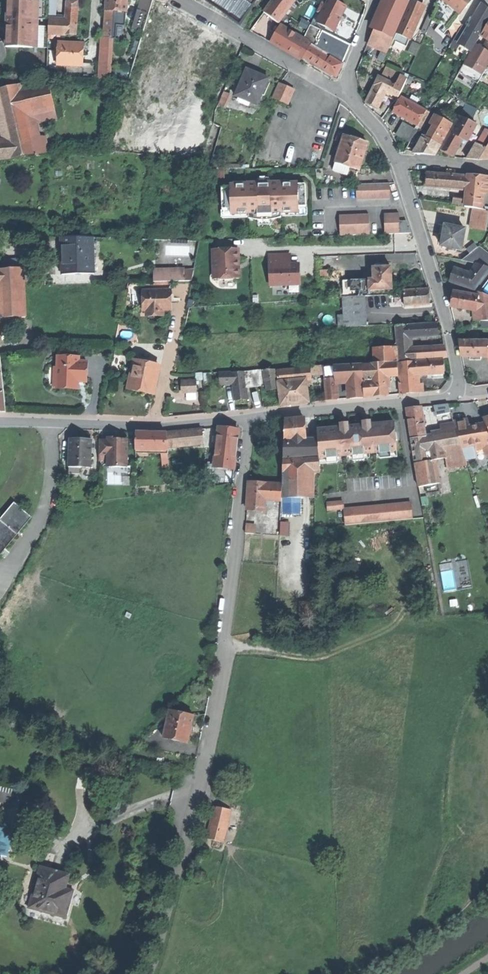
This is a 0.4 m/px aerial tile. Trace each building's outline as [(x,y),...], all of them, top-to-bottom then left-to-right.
[(47,49),(48,34),(49,19),(50,0),(8,0),(7,6),(7,16),(9,16),(8,26),(7,26),(6,37),(6,47),(47,49)] [(77,35),(79,0),(68,0),(67,20),(66,35),(77,35)] [(106,10),(115,11),(126,12),(127,0),(107,0),(106,10)] [(132,28),(142,31),(151,0),(140,0),(132,28)] [(240,23),(256,0),(206,0),(240,23)] [(264,12),(278,23),(288,9),(295,0),(273,0),(264,12)] [(334,31),(340,19),(346,7),(336,1),(333,0),(323,0),(317,13),(320,15),(317,22),(334,31)] [(375,30),(394,38),(396,33),(410,1),(408,0),(388,0),(385,7),(375,30)] [(412,0),(398,33),(408,38),(420,12),(423,5),(422,4),(412,0)] [(460,13),(472,0),(444,0),(460,13)] [(485,6),(473,24),(470,29),(460,45),(471,51),(487,24),(487,9),(485,6)] [(104,38),(113,38),(114,25),(115,11),(106,10),(104,38)] [(405,44),(396,40),(395,42),(407,47),(422,13),(420,12),(408,38),(405,44)] [(49,19),(48,34),(66,35),(67,20),(49,19)] [(440,24),(432,20),(425,34),(433,38),(440,24)] [(470,29),(463,24),(450,46),(457,50),(460,45),(470,29)] [(114,25),(113,38),(117,39),(125,39),(126,39),(126,26),(114,25)] [(271,42),(301,60),(303,57),(310,46),(311,44),(303,39),(281,25),(271,42)] [(350,45),(310,25),(305,36),(304,37),(317,46),(322,50),(343,62),(350,45)] [(368,44),(383,51),(388,53),(394,38),(375,30),(368,44)] [(397,33),(394,39),(396,40),(405,44),(408,38),(398,33),(397,33)] [(58,64),(83,65),(84,55),(79,55),(80,44),(70,43),(59,43),(58,51),(58,64)] [(484,71),(487,64),(487,52),(476,45),(467,61),(484,71)] [(313,64),(323,69),(329,58),(321,53),(315,49),(310,46),(303,57),(313,64)] [(379,60),(384,62),(388,53),(383,51),(379,60)] [(323,69),(336,77),(342,64),(330,57),(329,58),(323,69)] [(456,79),(459,81),(463,83),(460,88),(465,91),(467,87),(473,90),(477,83),(478,83),(485,72),(484,71),(467,61),(456,79)] [(383,76),(396,83),(401,74),(387,67),(383,76)] [(236,96),(244,99),(247,101),(248,100),(252,102),(258,104),(269,78),(258,74),(247,69),(236,96)] [(392,93),(399,97),(408,78),(401,74),(397,83),(396,84),(396,85),(392,93)] [(387,91),(392,93),(396,85),(379,77),(375,85),(387,91)] [(43,126),(42,122),(56,119),(54,109),(55,109),(49,82),(22,88),(21,84),(0,89),(0,116),(4,134),(31,128),(43,126)] [(274,98),(288,104),(295,90),(280,83),(274,98)] [(379,109),(387,91),(375,85),(367,103),(372,105),(379,109)] [(479,110),(487,93),(487,90),(480,85),(468,104),(479,110)] [(418,126),(426,110),(402,97),(393,112),(402,117),(418,126)] [(440,108),(436,115),(452,125),(456,118),(440,108)] [(418,126),(420,127),(429,112),(426,110),(418,126)] [(424,135),(414,153),(424,154),(435,155),(452,125),(436,115),(435,115),(430,124),(434,126),(428,137),(424,135)] [(472,122),(459,116),(457,121),(458,121),(457,122),(474,130),(478,125),(472,122)] [(474,130),(457,122),(451,133),(469,141),(474,130)] [(397,135),(409,142),(411,139),(417,131),(404,123),(397,135)] [(36,154),(37,157),(49,156),(48,148),(43,126),(31,128),(33,139),(36,154)] [(6,144),(33,139),(31,128),(4,134),(6,144)] [(469,141),(451,133),(441,149),(446,152),(453,156),(463,140),(468,143),(469,141)] [(336,162),(359,169),(367,142),(356,139),(344,136),(341,146),(340,146),(338,152),(339,152),(336,162)] [(9,159),(36,154),(33,139),(6,144),(9,159)] [(9,159),(6,144),(0,145),(0,161),(9,159)] [(476,144),(467,158),(479,160),(485,149),(476,144)] [(485,149),(479,160),(487,160),(487,145),(485,149)] [(345,175),(346,171),(347,168),(358,172),(359,169),(336,162),(334,169),(333,171),(345,175)] [(451,188),(452,175),(427,173),(427,180),(426,186),(451,188)] [(467,190),(468,177),(452,175),(451,188),(467,190)] [(465,200),(465,205),(481,207),(483,193),(485,177),(476,176),(469,175),(468,177),(467,190),(465,200)] [(230,186),(222,186),(222,208),(231,208),(231,213),(249,213),(249,218),(259,220),(259,218),(265,218),(272,218),(272,219),(275,219),(282,217),(282,212),(300,212),(300,206),(307,206),(306,183),(297,183),(297,182),(280,183),(280,182),(247,182),(247,184),(230,184),(230,186)] [(357,184),(357,199),(391,198),(390,183),(357,184)] [(487,221),(487,211),(473,209),(471,227),(487,230),(487,221)] [(385,234),(411,233),(408,223),(400,223),(400,213),(385,213),(385,234)] [(341,235),(370,234),(370,214),(340,215),(341,235)] [(442,246),(461,250),(465,230),(446,226),(443,236),(442,246)] [(62,258),(62,274),(94,274),(93,237),(62,238),(62,258)] [(462,260),(478,264),(487,267),(487,255),(479,246),(462,260)] [(238,264),(238,249),(213,250),(214,280),(239,279),(238,264)] [(268,255),(269,265),(272,265),(273,285),(300,284),(299,272),(299,263),(289,264),(286,264),(286,255),(286,254),(268,255)] [(370,290),(392,289),(392,277),(391,267),(382,267),(382,264),(377,264),(377,267),(374,267),(374,280),(369,280),(370,290)] [(483,278),(487,271),(487,267),(478,264),(471,274),(483,278)] [(0,319),(26,317),(23,268),(0,270),(0,313),(0,319)] [(465,286),(474,289),(483,278),(471,274),(455,269),(453,275),(451,281),(461,284),(465,286)] [(153,282),(192,281),(194,271),(184,271),(166,272),(153,272),(153,282)] [(344,281),(344,297),(365,296),(371,296),(370,290),(369,280),(344,281)] [(145,283),(145,292),(168,290),(167,282),(145,283)] [(429,296),(429,289),(404,291),(405,306),(430,304),(429,296)] [(147,314),(164,313),(163,310),(171,310),(170,298),(168,298),(168,295),(170,294),(170,290),(168,290),(145,292),(142,292),(143,312),(146,311),(147,314)] [(476,295),(454,291),(453,300),(452,306),(479,312),(476,295)] [(487,321),(487,295),(478,293),(476,295),(479,312),(481,321),(487,321)] [(344,297),(346,327),(367,326),(365,296),(344,297)] [(423,325),(410,326),(411,337),(416,337),(438,336),(438,330),(437,324),(427,324),(423,325)] [(397,327),(399,350),(411,350),(411,337),(410,326),(397,327)] [(462,356),(473,356),(481,356),(487,356),(487,352),(487,341),(460,341),(461,350),(462,356)] [(412,360),(448,358),(446,349),(432,348),(411,350),(412,360)] [(374,350),(375,363),(386,362),(393,362),(393,349),(374,350)] [(399,361),(412,360),(411,350),(399,350),(399,361)] [(62,369),(61,388),(69,389),(78,389),(79,382),(87,382),(88,362),(79,362),(79,358),(58,357),(58,369),(62,369)] [(444,373),(443,359),(417,361),(418,375),(433,374),(444,373)] [(129,385),(129,386),(142,389),(154,392),(160,366),(135,360),(135,361),(136,361),(130,385),(129,385)] [(418,375),(417,361),(399,363),(400,377),(418,375)] [(375,363),(371,363),(371,364),(372,381),(387,380),(387,375),(386,362),(375,363)] [(387,375),(398,374),(397,362),(393,362),(386,362),(387,375)] [(372,381),(371,364),(363,365),(363,380),(364,381),(372,381)] [(324,373),(324,379),(325,379),(336,378),(337,381),(350,380),(362,380),(363,380),(363,365),(323,367),(324,371),(324,373)] [(290,382),(306,380),(312,380),(311,374),(311,368),(289,369),(290,381),(290,382)] [(277,370),(279,382),(290,381),(289,369),(277,370)] [(232,373),(233,384),(235,401),(247,399),(246,387),(256,386),(267,384),(265,370),(262,371),(232,373)] [(265,370),(267,384),(268,390),(278,389),(275,370),(265,370)] [(232,372),(219,374),(220,385),(233,384),(232,373),(232,372)] [(418,375),(400,377),(401,394),(409,393),(419,392),(418,375)] [(336,378),(325,379),(327,400),(338,399),(337,381),(336,378)] [(183,381),(183,392),(197,392),(197,380),(183,381)] [(279,382),(281,406),(297,404),(309,402),(306,380),(290,382),(290,381),(279,382)] [(350,380),(351,399),(357,398),(363,398),(362,380),(350,380)] [(388,396),(387,380),(372,381),(373,396),(381,396),(388,396)] [(372,381),(364,381),(365,397),(373,396),(372,381)] [(449,404),(434,405),(437,416),(452,412),(449,404)] [(414,407),(407,408),(409,424),(411,438),(426,436),(422,406),(414,407)] [(294,419),(285,420),(284,440),(290,440),(304,439),(305,439),(305,418),(294,419)] [(455,423),(457,430),(470,428),(468,420),(455,423)] [(317,429),(318,439),(320,465),(321,465),(321,464),(320,457),(341,456),(348,455),(370,453),(377,452),(397,450),(396,440),(398,440),(397,433),(396,433),(395,422),(371,424),(371,421),(363,422),(363,425),(354,426),(349,426),(349,423),(340,424),(341,427),(317,429)] [(440,425),(442,433),(457,430),(455,423),(440,425)] [(457,430),(462,447),(474,445),(484,443),(487,442),(487,429),(486,425),(478,427),(470,428),(457,430)] [(230,429),(218,427),(215,455),(236,458),(239,430),(230,429)] [(202,429),(166,432),(168,447),(203,444),(202,429)] [(437,461),(446,460),(448,470),(468,464),(466,459),(465,455),(462,447),(457,430),(442,433),(428,435),(426,436),(411,438),(415,463),(437,461)] [(166,432),(136,432),(136,450),(161,450),(168,450),(168,447),(166,432)] [(107,440),(99,440),(99,455),(107,455),(107,467),(118,467),(118,466),(127,466),(128,439),(119,439),(115,439),(115,437),(107,437),(107,440)] [(70,439),(69,467),(90,468),(92,440),(82,439),(70,439)] [(318,439),(305,439),(304,439),(304,441),(304,456),(305,466),(306,497),(315,497),(315,472),(320,472),(320,465),(318,439)] [(290,441),(289,457),(304,456),(304,441),(290,441)] [(474,445),(462,447),(465,455),(470,454),(474,445)] [(168,450),(161,450),(160,458),(169,458),(168,450)] [(236,458),(215,455),(213,467),(234,469),(236,458)] [(283,465),(295,465),(305,466),(304,456),(289,457),(284,457),(283,465)] [(320,457),(321,464),(338,462),(338,460),(341,460),(341,456),(320,457)] [(415,463),(417,475),(419,487),(424,486),(441,483),(437,461),(415,463)] [(294,475),(283,474),(282,482),(282,497),(306,497),(305,466),(295,465),(294,475)] [(283,465),(283,474),(294,475),(295,465),(283,465)] [(265,500),(281,501),(282,497),(282,482),(266,481),(266,483),(265,500)] [(248,497),(247,509),(264,510),(265,500),(266,483),(249,482),(248,497)] [(328,509),(344,508),(344,501),(328,502),(328,509)] [(346,524),(413,518),(411,502),(344,508),(346,524)] [(13,505),(1,520),(0,519),(0,553),(16,533),(28,517),(13,505)] [(289,529),(289,521),(281,521),(281,535),(290,534),(290,529),(289,529)] [(470,558),(440,563),(445,592),(474,588),(470,558)] [(300,615),(314,615),(314,601),(300,601),(300,615)] [(194,716),(170,710),(164,737),(188,742),(191,729),(194,716)] [(87,794),(86,806),(98,807),(99,795),(87,794)] [(231,811),(216,807),(209,839),(223,842),(231,811)] [(33,911),(66,919),(69,904),(60,902),(61,895),(62,890),(64,890),(67,876),(39,869),(32,897),(36,898),(33,911)]
